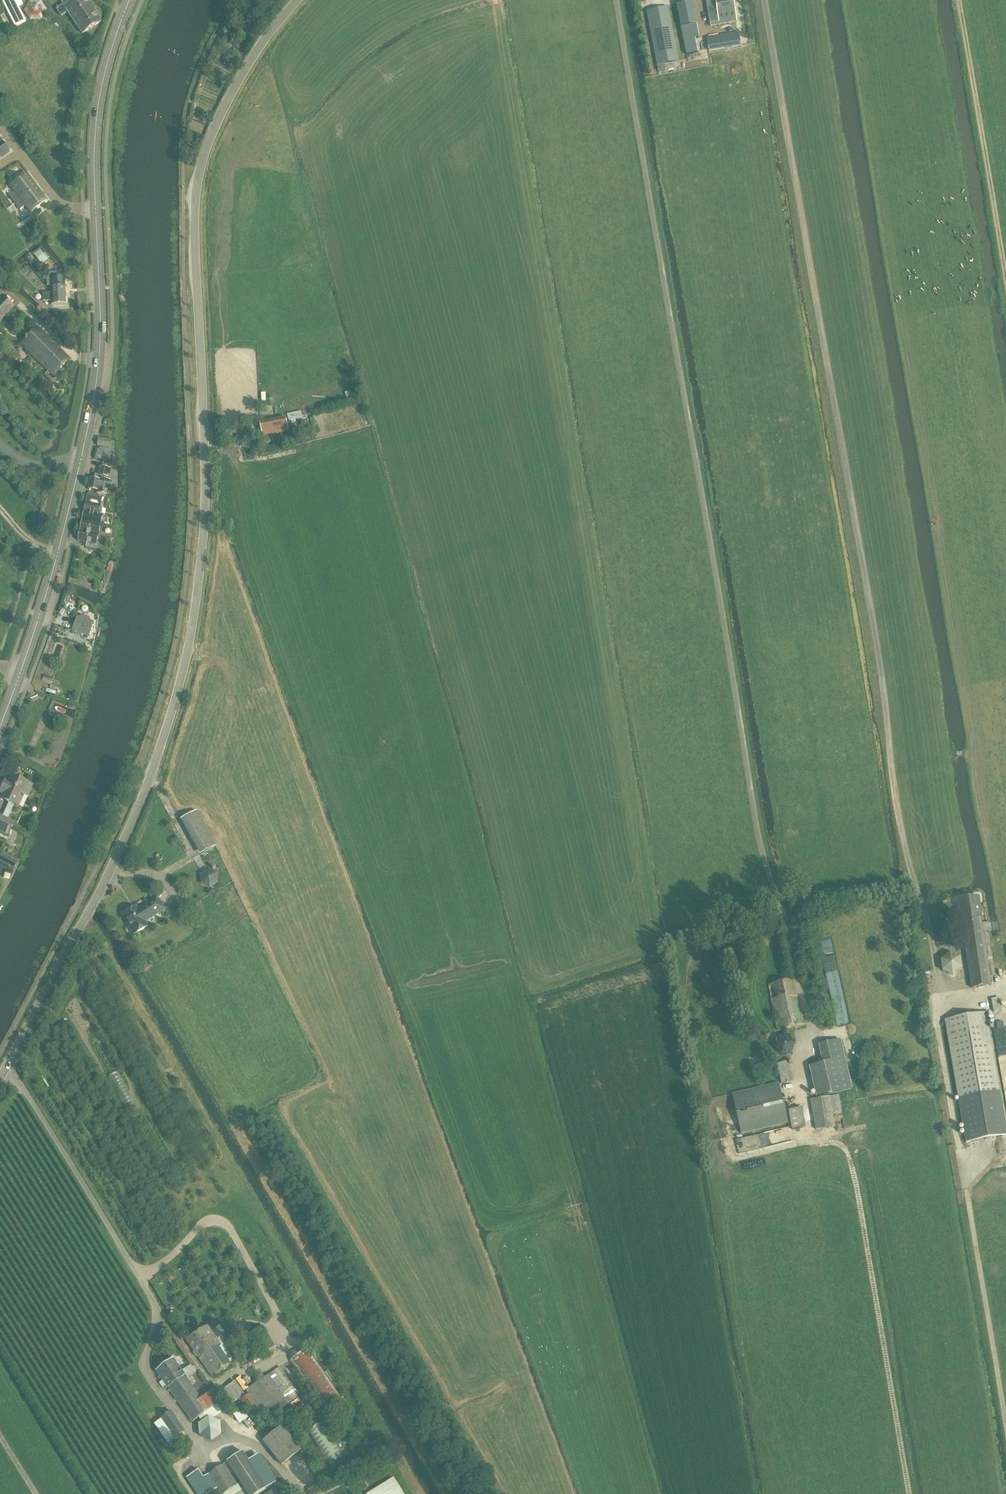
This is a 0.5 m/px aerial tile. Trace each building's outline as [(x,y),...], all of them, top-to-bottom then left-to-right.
[(15,27),(26,22),(18,6),(23,4),(20,0),(1,0),(15,27)] [(63,5),(57,10),(61,17),(68,12),(82,34),(102,22),(88,0),(60,0),(63,5)] [(737,23),(733,0),(717,0),(715,0),(706,2),(710,27),(724,25),(737,23)] [(42,19),(46,10),(41,1),(29,1),(25,11),(31,20),(42,19)] [(695,24),(691,3),(677,6),(681,27),(695,24)] [(657,65),(678,61),(668,8),(647,12),(657,65)] [(250,14),(247,17),(242,10),(234,17),(244,28),(254,19),(250,14)] [(708,52),(741,46),(739,32),(706,38),(708,52)] [(10,152),(0,138),(0,159),(10,152)] [(14,193),(10,196),(20,210),(24,208),(26,206),(31,214),(47,201),(27,174),(23,177),(21,174),(13,181),(15,183),(11,186),(15,192),(14,193)] [(42,265),(48,260),(40,251),(34,255),(42,265)] [(64,278),(59,278),(59,272),(49,273),(49,279),(47,279),(47,286),(50,286),(50,288),(65,287),(64,278)] [(51,301),(51,305),(66,304),(65,287),(50,288),(51,292),(42,293),(43,302),(51,301)] [(14,307),(3,296),(0,299),(0,321),(14,307)] [(55,377),(71,361),(38,328),(22,344),(55,377)] [(348,403),(360,399),(357,389),(345,393),(348,403)] [(288,431),(286,420),(285,418),(279,419),(280,423),(261,427),(263,436),(288,431)] [(110,448),(111,441),(109,440),(107,440),(98,439),(97,446),(110,448)] [(108,485),(109,481),(110,477),(109,477),(110,469),(99,467),(98,475),(95,474),(94,480),(90,479),(88,489),(98,491),(97,494),(107,496),(107,492),(109,492),(111,486),(108,485)] [(103,515),(99,514),(103,497),(87,495),(82,521),(101,525),(103,515)] [(99,535),(101,525),(82,521),(80,531),(99,535)] [(96,549),(99,535),(80,531),(78,541),(87,543),(85,547),(96,549)] [(81,614),(79,618),(77,617),(73,631),(88,636),(92,622),(88,621),(89,617),(81,614)] [(51,712),(49,717),(53,718),(52,719),(56,721),(58,715),(51,712)] [(27,796),(32,785),(11,776),(9,782),(6,780),(0,792),(3,794),(1,799),(9,803),(6,809),(10,811),(13,805),(19,807),(24,795),(27,796)] [(9,835),(14,823),(0,816),(0,831),(9,835)] [(0,856),(0,861),(10,866),(14,868),(18,862),(2,853),(0,856)] [(218,873),(208,869),(200,874),(201,884),(210,888),(218,883),(218,873)] [(983,930),(991,929),(990,922),(982,924),(981,918),(982,918),(979,897),(957,901),(960,922),(961,922),(971,989),(992,986),(983,930)] [(165,911),(164,909),(157,898),(138,910),(136,907),(123,915),(135,935),(149,927),(146,922),(165,911)] [(962,969),(960,958),(949,953),(940,960),(942,972),(953,976),(962,969)] [(777,1032),(806,1025),(792,979),(768,985),(777,1032)] [(993,1012),(1002,1010),(1000,998),(991,999),(993,1012)] [(944,1020),(966,1143),(1005,1136),(1005,1128),(986,1013),(944,1020)] [(792,1054),(795,1043),(788,1036),(777,1037),(774,1048),(781,1056),(792,1054)] [(816,1097),(852,1089),(840,1039),(819,1044),(823,1062),(809,1066),(816,1097)] [(781,1084),(793,1081),(788,1061),(776,1064),(781,1084)] [(741,1134),(788,1123),(779,1083),(731,1094),(741,1134)] [(839,1095),(810,1100),(815,1130),(835,1126),(833,1114),(842,1113),(839,1095)] [(791,1130),(805,1127),(802,1108),(788,1110),(791,1130)] [(234,1364),(230,1358),(237,1354),(226,1336),(224,1338),(222,1336),(224,1335),(213,1319),(207,1324),(209,1326),(207,1327),(186,1341),(213,1378),(234,1364)] [(324,1411),(342,1398),(307,1348),(289,1361),(324,1411)] [(220,1403),(212,1391),(201,1398),(189,1381),(191,1379),(189,1378),(197,1372),(195,1371),(197,1369),(195,1365),(193,1367),(191,1365),(182,1371),(174,1359),(156,1371),(192,1422),(220,1403)] [(288,1403),(300,1395),(280,1367),(246,1390),(249,1395),(240,1400),(252,1417),(260,1411),(266,1420),(289,1404),(288,1403)] [(233,1403),(245,1395),(235,1381),(223,1390),(233,1403)] [(168,1443),(185,1431),(171,1412),(155,1424),(168,1443)] [(221,1435),(220,1422),(209,1417),(198,1424),(200,1437),(211,1442),(221,1435)] [(346,1455),(325,1421),(309,1431),(330,1465),(346,1455)] [(302,1451),(282,1426),(262,1441),(282,1466),(302,1451)] [(242,1452),(224,1464),(231,1475),(234,1473),(247,1493),(259,1493),(266,1489),(242,1452)] [(231,1475),(224,1464),(208,1475),(221,1493),(223,1493),(237,1485),(231,1475)] [(393,1477),(366,1493),(404,1493),(393,1477)] [(238,1485),(237,1485),(223,1493),(244,1493),(238,1485)]
